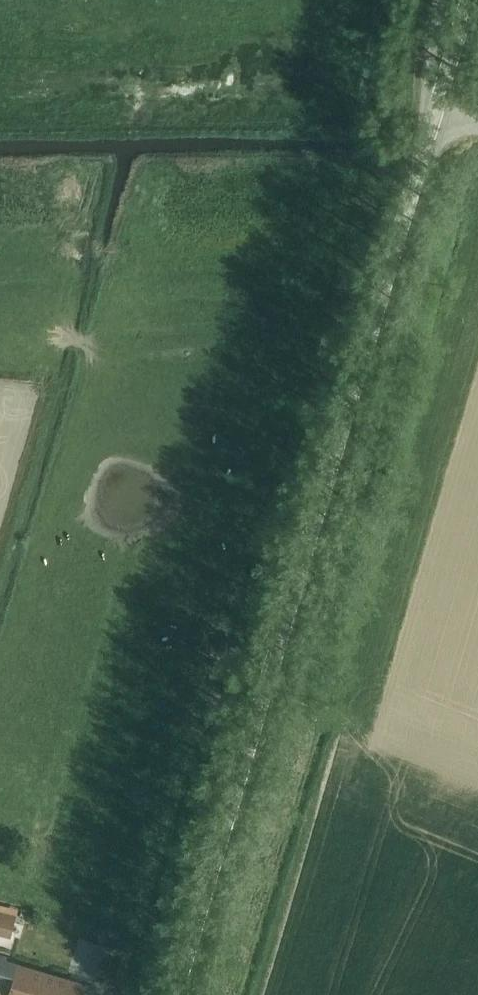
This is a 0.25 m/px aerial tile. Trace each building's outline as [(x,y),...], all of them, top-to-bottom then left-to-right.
[(11,938),(17,915),(0,911),(0,935),(11,938)] [(0,955),(0,993),(8,994),(83,994),(86,984),(19,964),(19,961),(0,955)]
